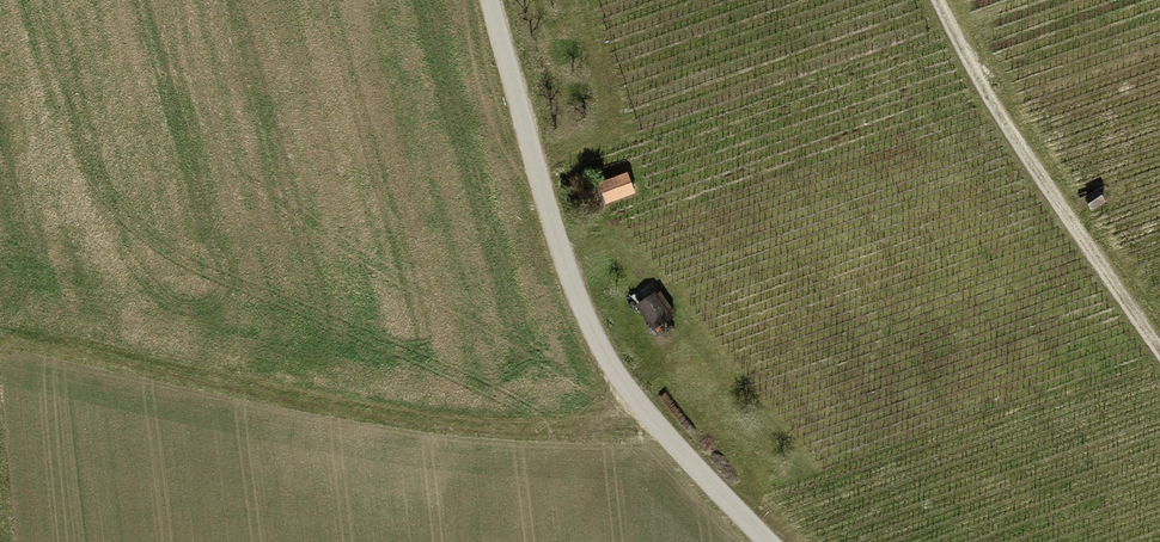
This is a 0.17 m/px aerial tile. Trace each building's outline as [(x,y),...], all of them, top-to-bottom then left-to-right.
[(635,173),(605,183),(612,206),(643,196),(635,173)] [(1101,185),(1086,192),(1094,207),(1108,200),(1101,185)] [(657,291),(637,301),(653,333),(674,322),(657,291)]
